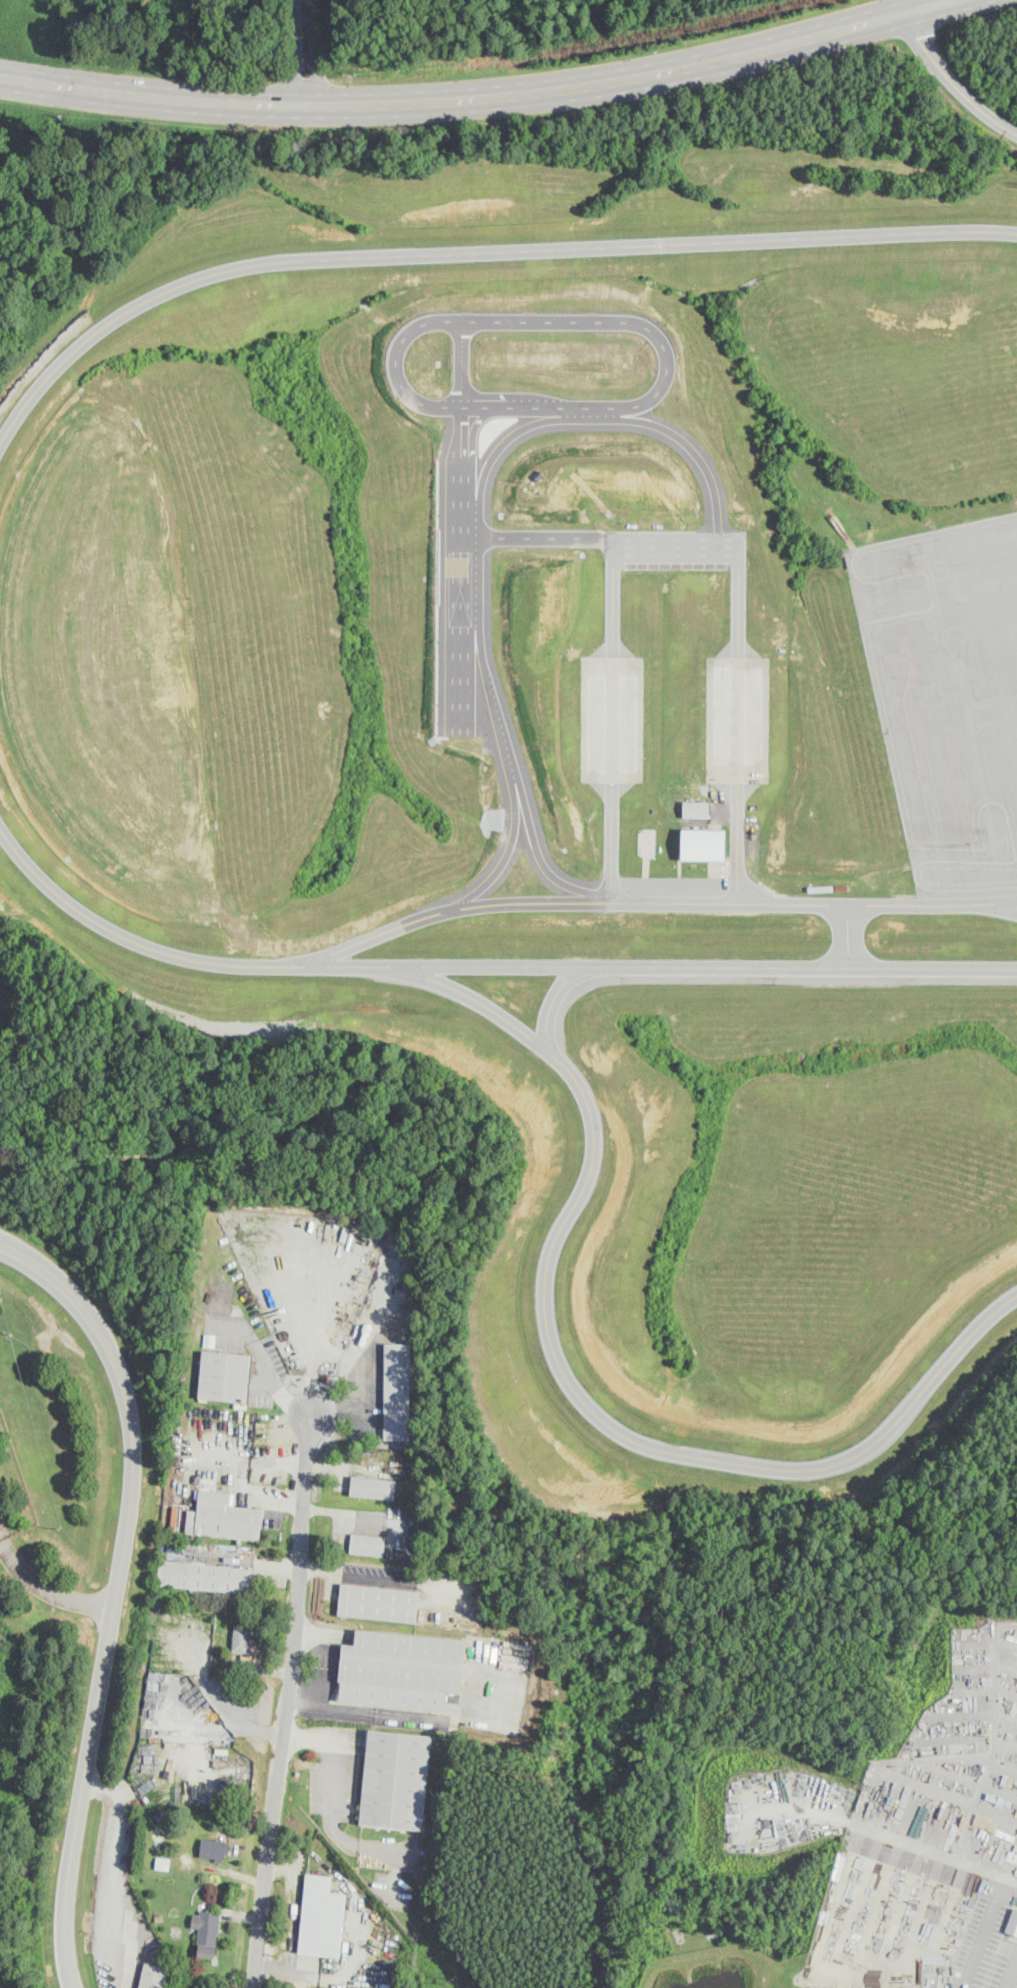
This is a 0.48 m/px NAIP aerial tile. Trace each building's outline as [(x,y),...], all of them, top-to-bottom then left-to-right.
[(709,801),(709,817),(683,816),(683,800),(709,801)] [(681,859),(725,859),(725,829),(682,828),(681,859)] [(386,1345),(411,1345),(410,1440),(385,1439),(386,1345)] [(254,1356),(250,1403),(199,1398),(203,1351),(254,1356)] [(394,1500),(351,1496),(353,1477),(396,1481),(394,1500)] [(230,1506),(241,1507),(242,1500),(250,1501),(249,1508),(264,1509),(261,1541),(186,1534),(188,1510),(199,1512),(201,1491),(232,1494),(230,1506)] [(386,1538),(384,1557),(350,1554),(352,1534),(386,1538)] [(397,1550),(396,1558),(389,1558),(390,1549),(397,1550)] [(254,1569),(252,1595),(158,1585),(161,1560),(254,1569)] [(420,1592),(417,1624),(338,1615),(342,1583),(420,1592)] [(250,1651),(250,1653),(233,1652),(234,1650),(235,1626),(252,1627),(250,1651)] [(467,1641),(462,1690),(462,1694),(445,1692),(444,1712),(338,1701),(341,1682),(340,1682),(341,1666),(343,1644),(353,1645),(354,1630),(467,1641)] [(424,1830),(424,1831),(360,1825),(369,1730),(433,1737),(424,1830)] [(163,1808),(162,1815),(154,1814),(155,1807),(163,1808)] [(231,1844),(230,1855),(226,1855),(226,1861),(223,1860),(223,1863),(215,1863),(215,1859),(201,1858),(203,1839),(228,1841),(227,1844),(231,1844)] [(172,1859),(171,1871),(157,1870),(158,1858),(172,1859)] [(345,1892),(340,1956),(315,1954),(315,1957),(310,1957),(311,1954),(299,1953),(306,1872),(331,1875),(329,1891),(345,1892)] [(1013,1908),(1016,1909),(1016,1936),(1005,1932),(1007,1927),(1013,1908)] [(220,1932),(219,1934),(217,1933),(216,1946),(219,1946),(217,1959),(198,1957),(200,1946),(198,1946),(201,1911),(222,1913),(220,1932)] [(163,1922),(156,1923),(155,1916),(163,1915),(163,1922)] [(171,1969),(167,1987),(139,1987),(145,1963),(171,1969)]
